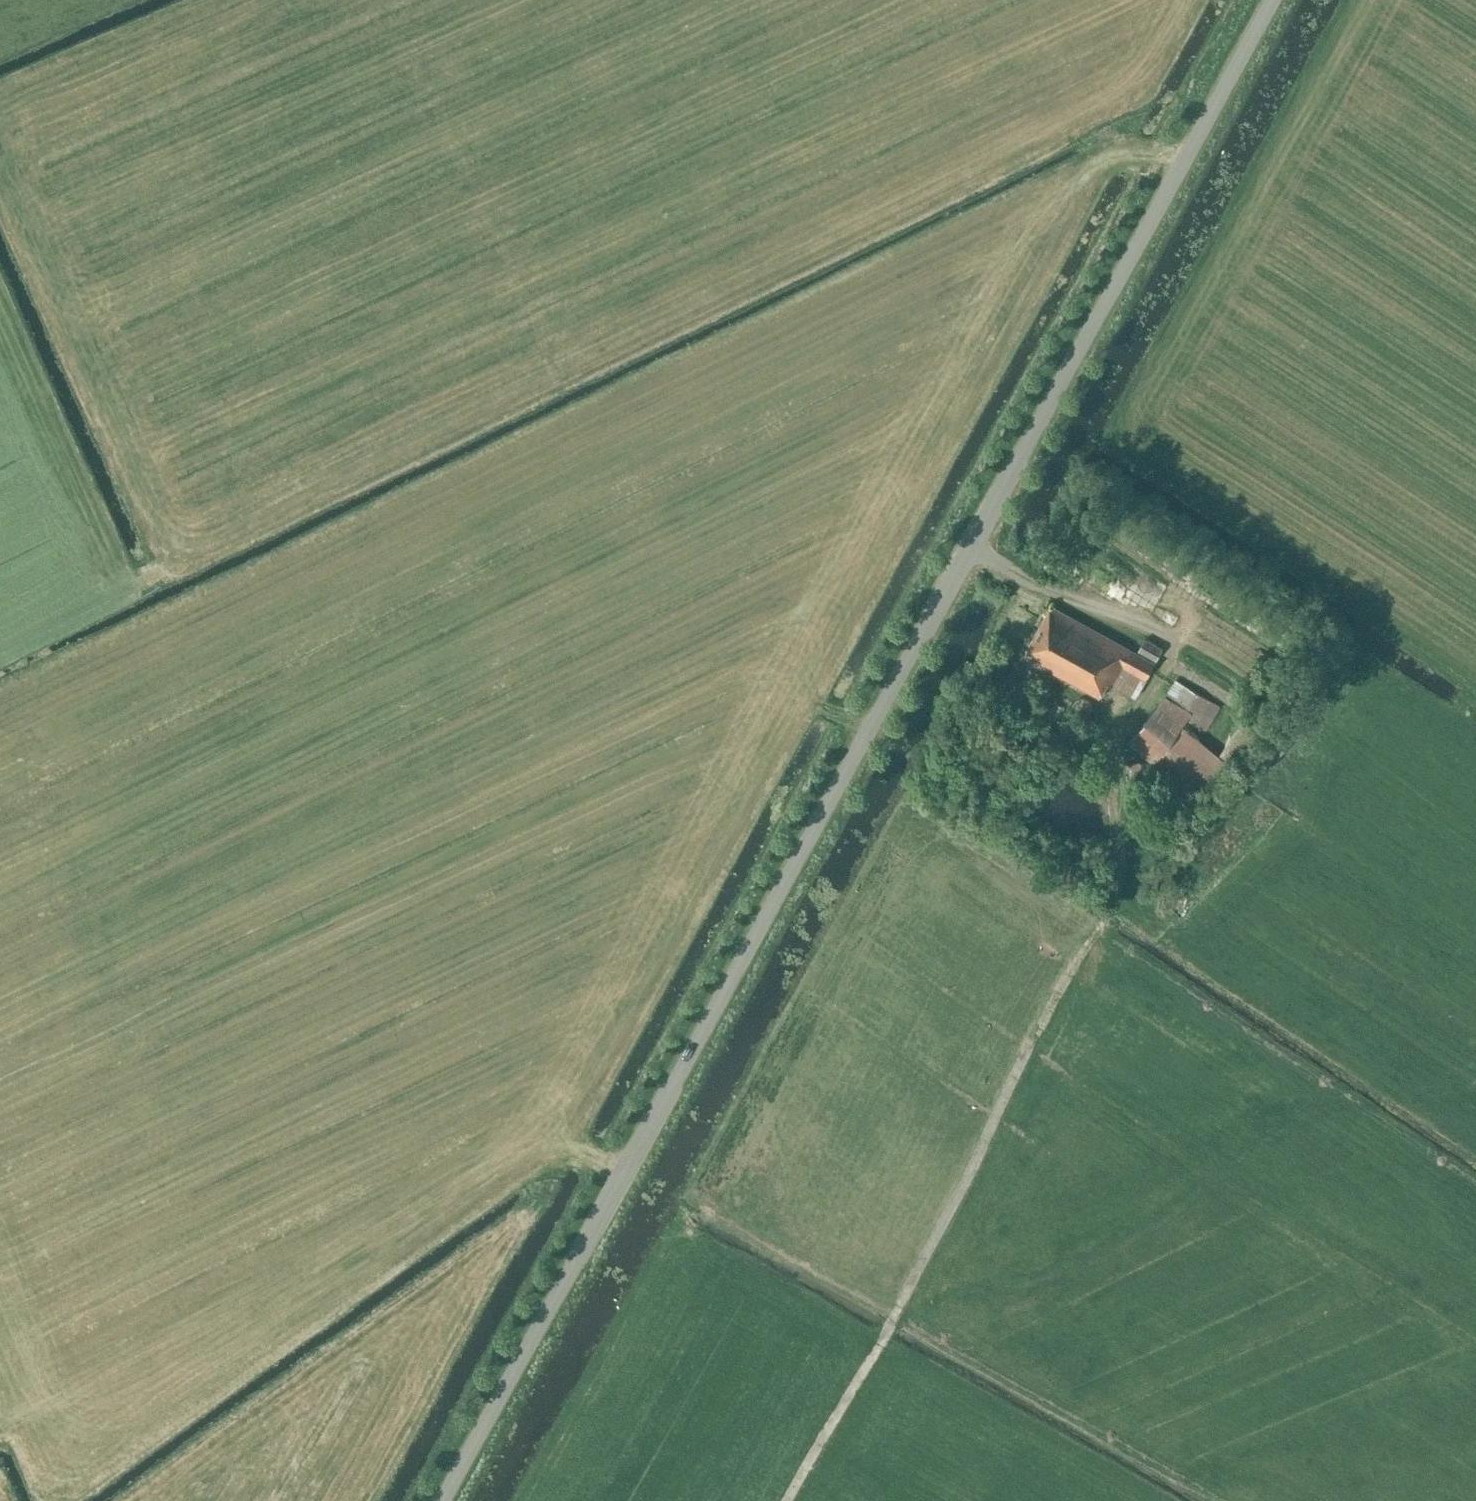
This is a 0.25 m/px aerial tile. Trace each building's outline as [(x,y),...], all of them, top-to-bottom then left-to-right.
[(1135,698),(1146,678),(1154,663),(1051,607),(1025,655),(1100,697),(1108,683),(1135,698)] [(1127,743),(1153,763),(1183,724),(1187,719),(1206,731),(1220,706),(1175,679),(1165,695),(1127,743)] [(1153,763),(1148,769),(1195,808),(1230,763),(1183,724),(1153,763)] [(1183,913),(1190,900),(1177,893),(1170,905),(1183,913)]
